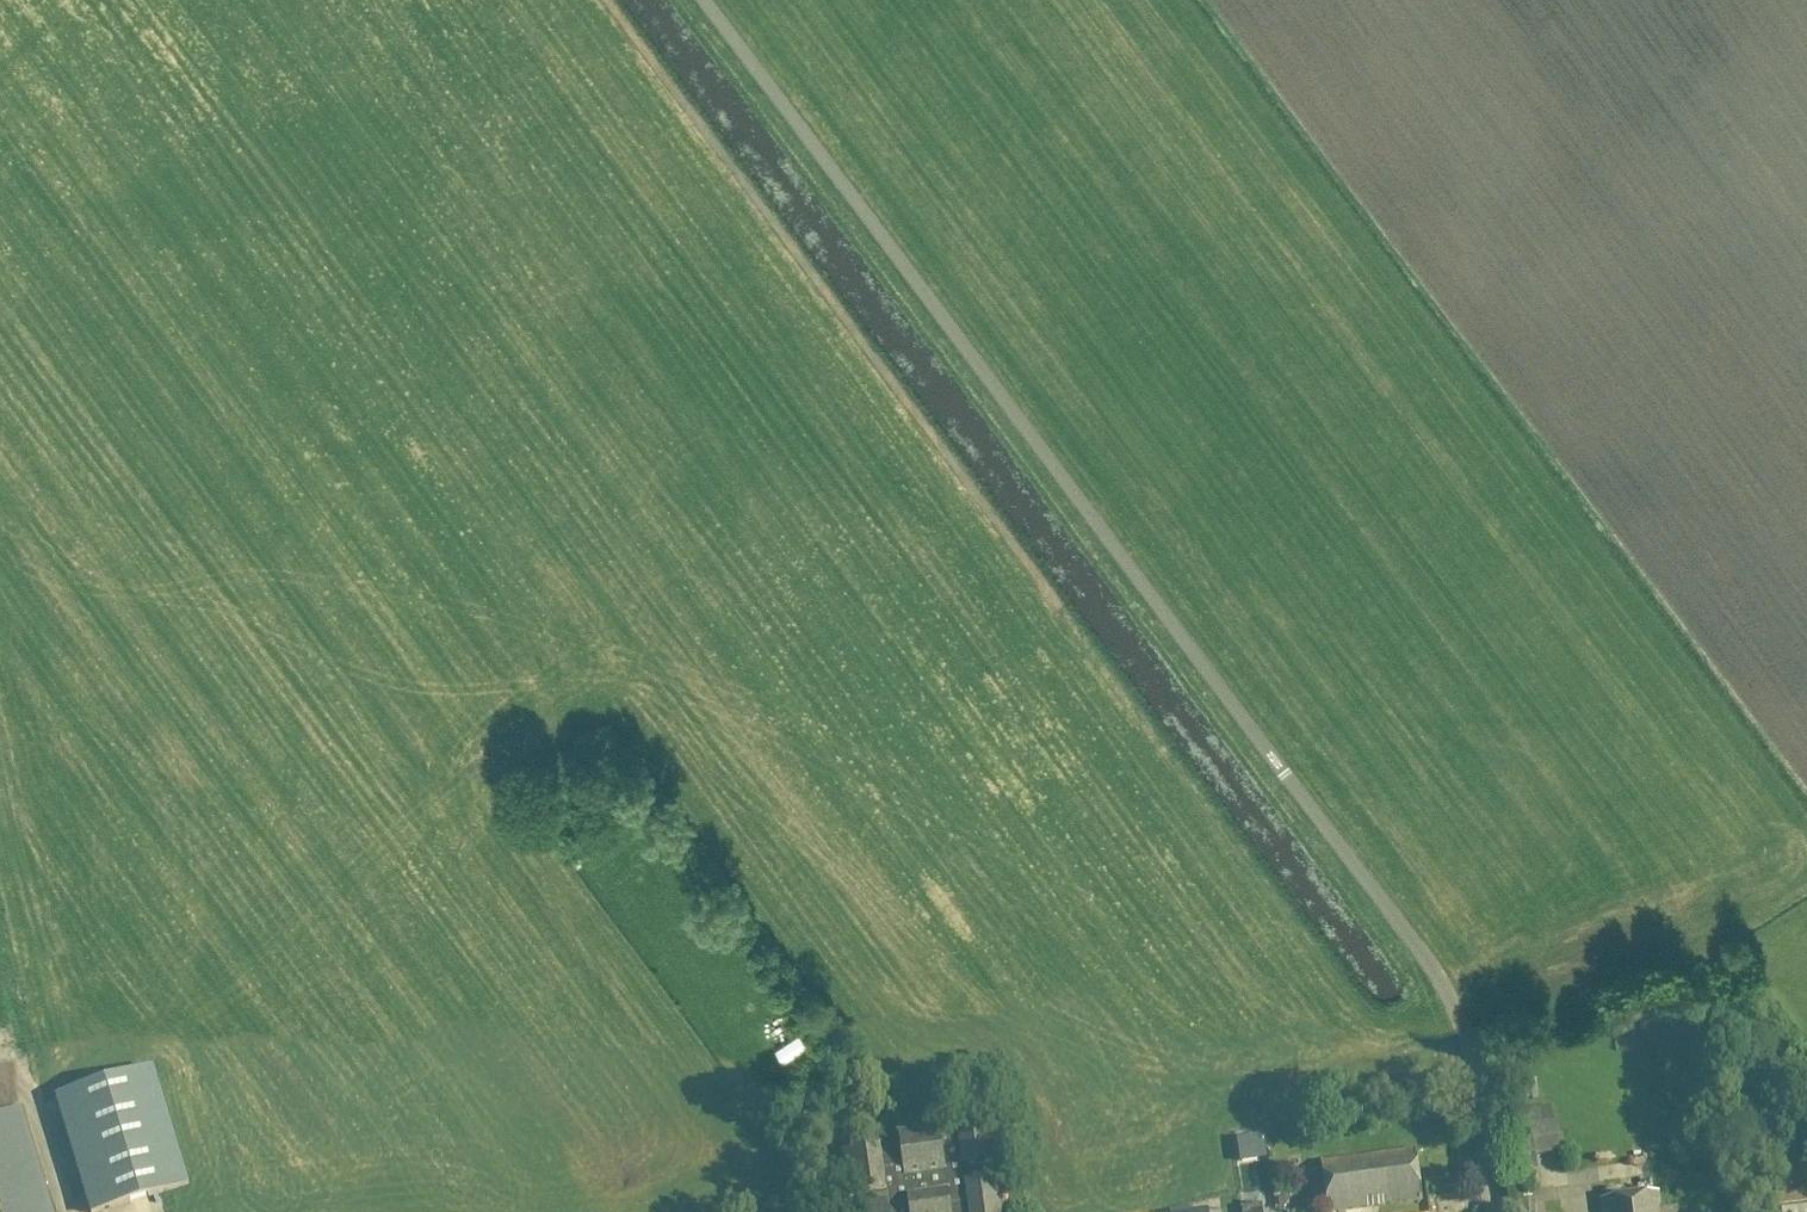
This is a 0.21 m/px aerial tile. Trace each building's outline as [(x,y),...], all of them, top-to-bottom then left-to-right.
[(152,1070),(55,1100),(89,1211),(102,1211),(187,1186),(152,1070)] [(21,1110),(0,1116),(0,1211),(51,1211),(21,1110)] [(868,1207),(869,1211),(1005,1211),(1000,1181),(994,1182),(991,1164),(998,1163),(992,1121),(957,1126),(957,1130),(938,1132),(938,1130),(897,1136),(899,1152),(878,1155),(877,1149),(842,1154),(848,1199),(867,1197),(868,1207)] [(1320,1163),(1326,1211),(1345,1211),(1419,1202),(1412,1150),(1320,1163)] [(1656,1195),(1601,1202),(1602,1211),(1658,1211),(1656,1195)]
